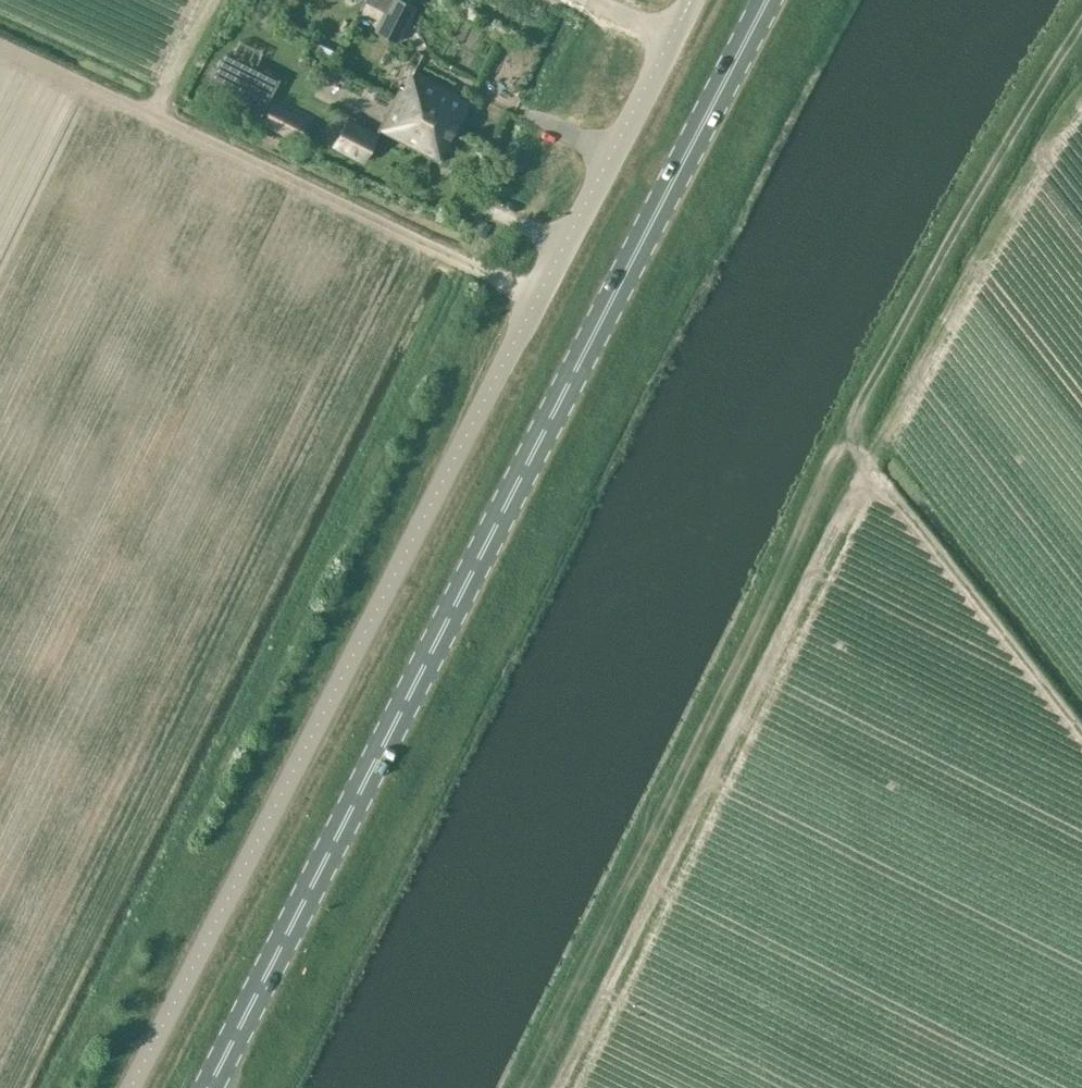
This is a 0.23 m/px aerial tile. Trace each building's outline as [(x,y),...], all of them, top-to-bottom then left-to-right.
[(403,0),(389,0),(374,31),(397,42),(415,6),(403,0)] [(334,51),(319,44),(315,52),(330,59),(334,51)] [(225,52),(208,87),(264,114),(280,79),(225,52)] [(400,85),(393,99),(454,130),(470,99),(413,67),(403,86),(400,85)] [(378,128),(439,160),(454,130),(393,99),(378,128)] [(299,120),(269,105),(261,123),(290,137),(299,120)] [(347,119),(334,144),(363,160),(376,136),(347,119)]
